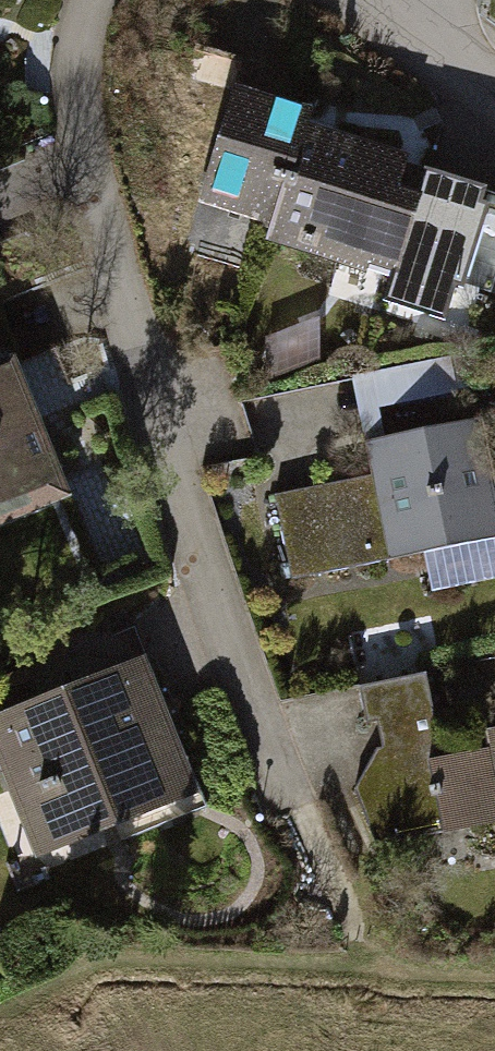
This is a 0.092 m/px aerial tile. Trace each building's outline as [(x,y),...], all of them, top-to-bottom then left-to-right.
[(311,102),(237,78),(196,203),(272,228),(305,120),(311,102)] [(409,152),(305,120),(272,228),(270,241),(363,270),(366,259),(400,269),(419,189),(400,183),(409,152)] [(428,164),(419,189),(400,269),(392,299),(448,316),(458,282),(466,284),(490,202),(484,200),(490,185),(428,164)] [(0,377),(0,528),(78,496),(24,367),(0,377)] [(366,446),(374,479),(393,558),(494,537),(494,475),(484,420),(366,446)] [(374,479),(280,496),(294,579),(393,558),(374,479)] [(200,796),(151,661),(0,717),(0,770),(32,857),(200,796)] [(487,727),(491,742),(445,751),(423,672),(359,686),(368,722),(376,719),(382,748),(376,747),(357,789),(371,844),(494,822),(494,725),(487,727)]
